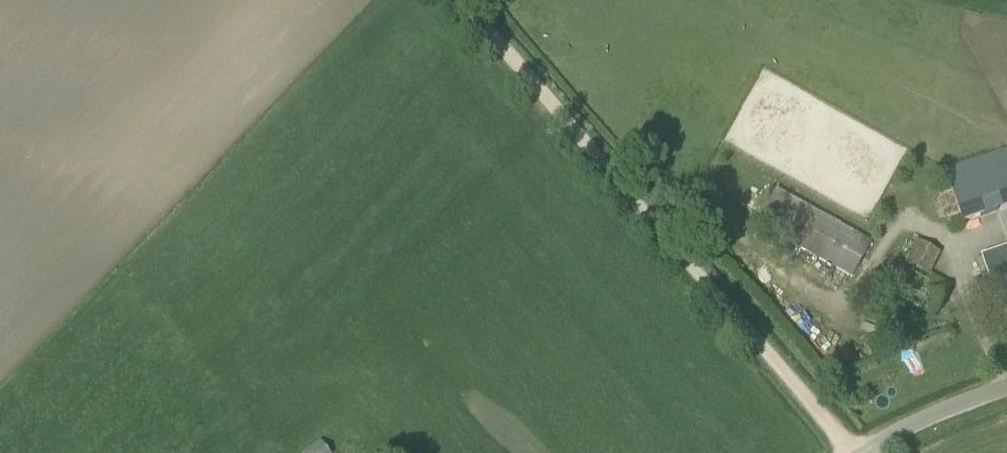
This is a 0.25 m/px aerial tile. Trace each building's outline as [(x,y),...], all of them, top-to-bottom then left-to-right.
[(1006,208),(1006,153),(1006,149),(944,170),(963,224),(1006,208)] [(852,277),(872,243),(778,191),(759,225),(852,277)] [(906,258),(932,271),(942,251),(916,238),(906,258)] [(982,256),(989,278),(975,283),(981,302),(1006,294),(1006,248),(982,256)] [(320,440),(303,452),(330,452),(320,440)]
